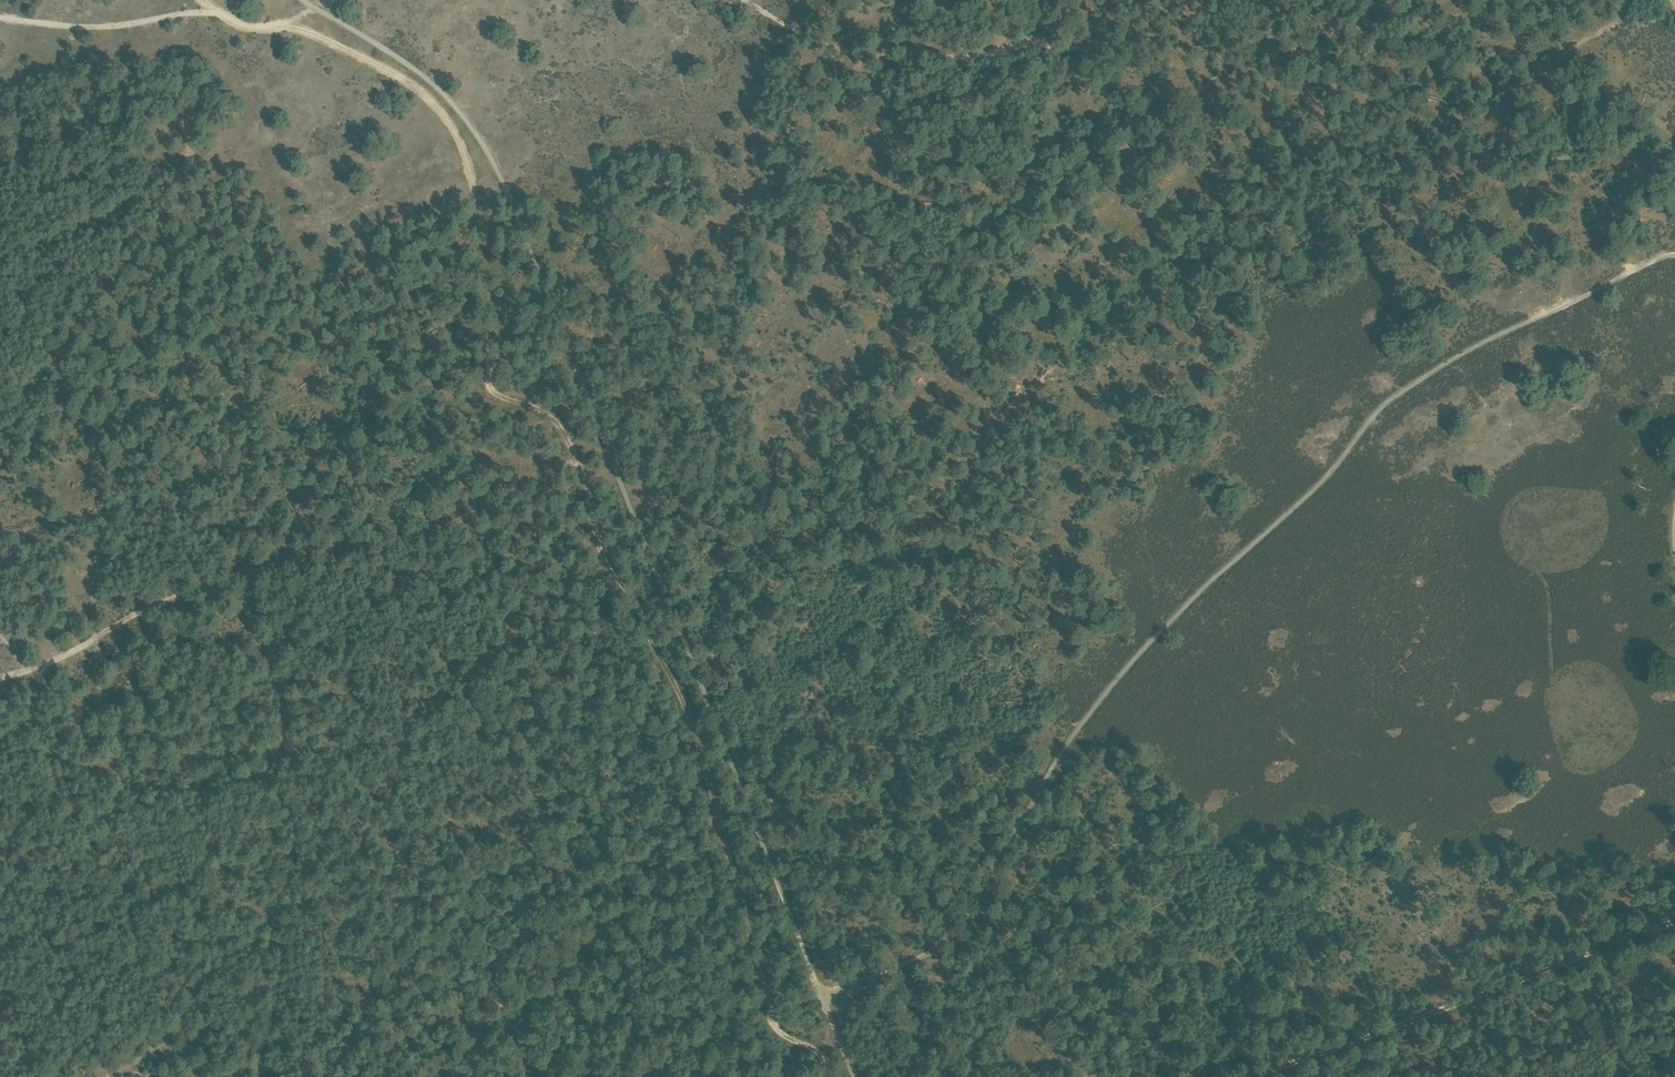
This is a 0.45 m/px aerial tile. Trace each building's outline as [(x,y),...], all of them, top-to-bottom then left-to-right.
[(1407,1034),(1414,1032),(1411,1025),(1405,1027),(1407,1034)]
